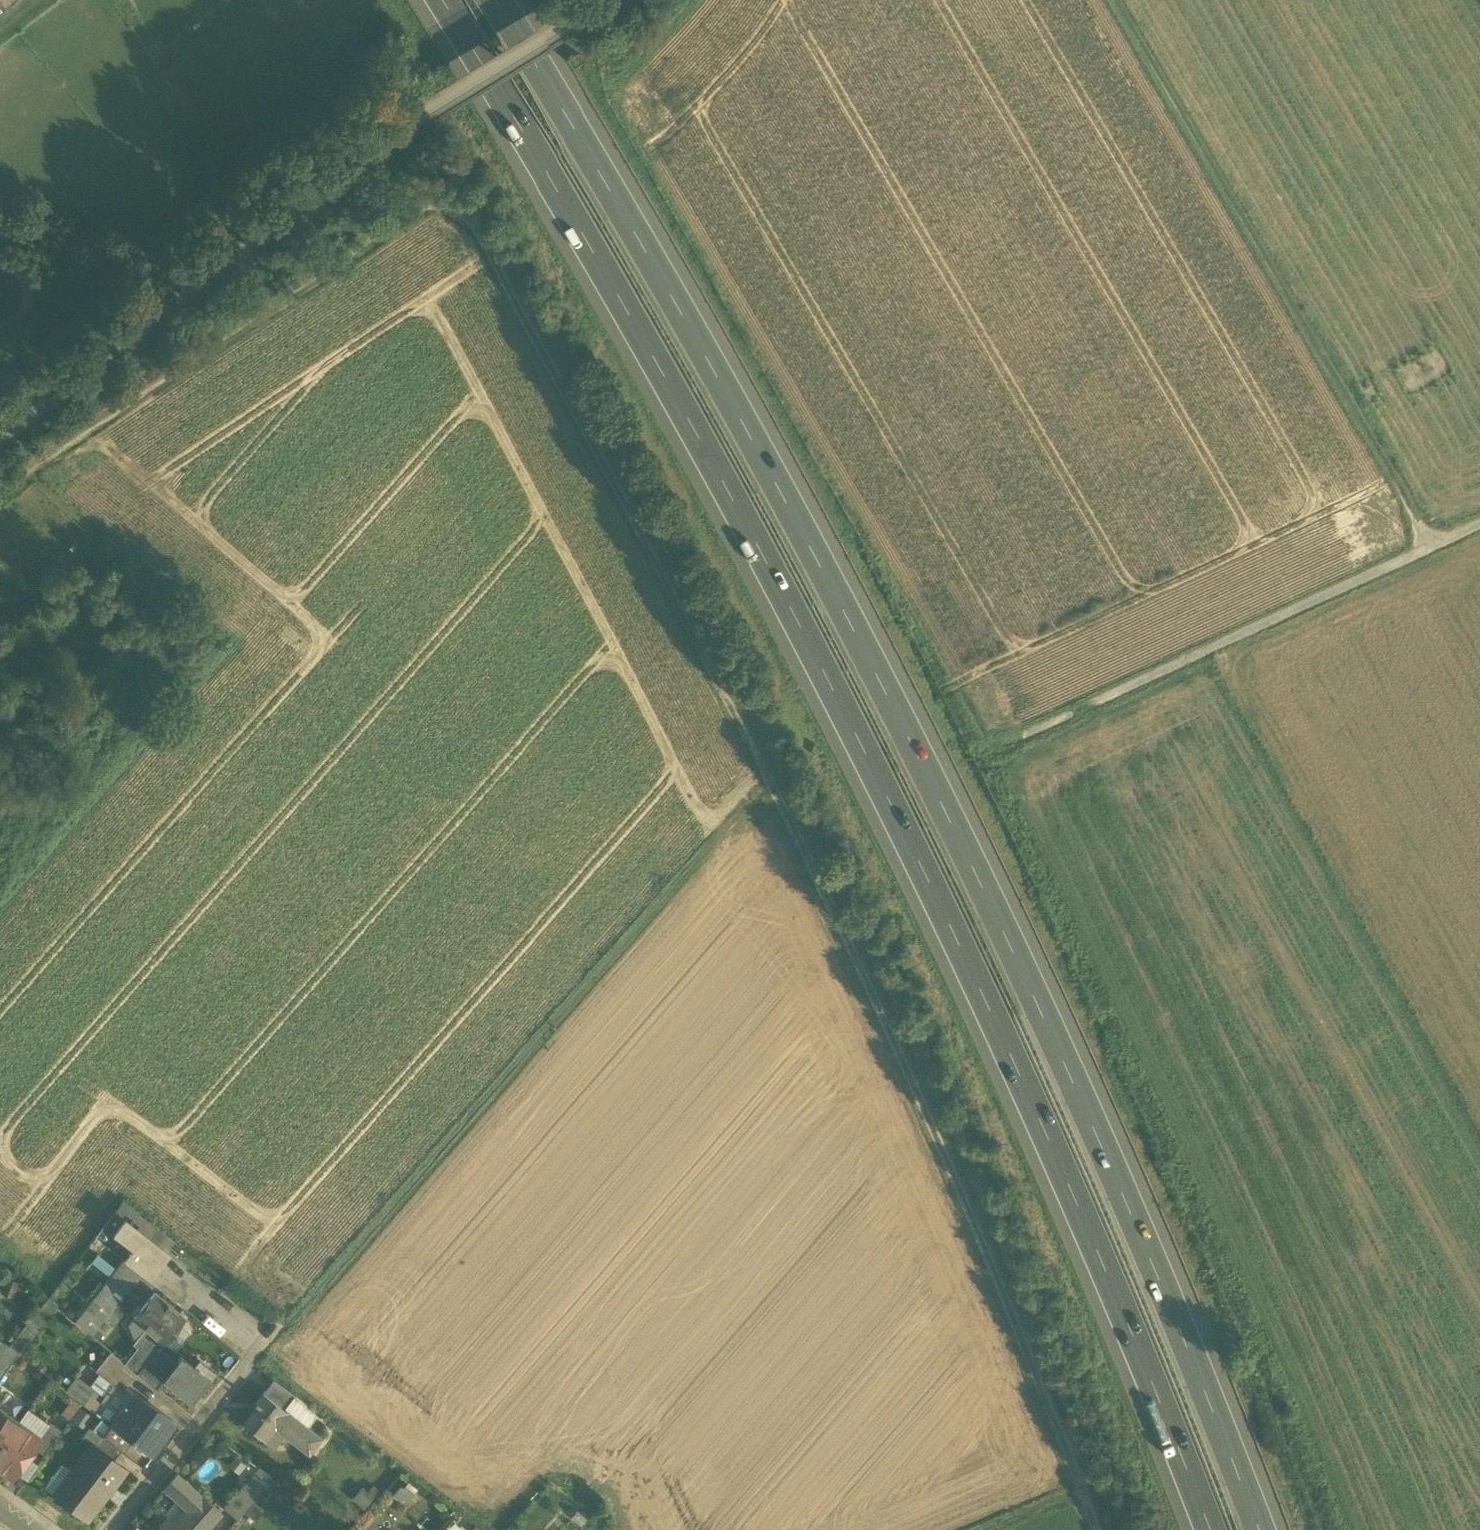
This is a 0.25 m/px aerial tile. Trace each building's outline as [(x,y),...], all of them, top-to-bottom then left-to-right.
[(124,1219),(164,1249),(171,1239),(122,1202),(95,1236),(124,1258),(129,1251),(128,1250),(130,1247),(113,1234),(124,1219)] [(143,1273),(144,1274),(164,1249),(124,1219),(113,1234),(130,1247),(128,1250),(129,1251),(124,1258),(143,1273)] [(97,1253),(91,1262),(108,1276),(115,1267),(97,1253)] [(126,1291),(127,1292),(142,1274),(123,1259),(109,1278),(126,1291)] [(19,1283),(6,1278),(0,1293),(14,1298),(19,1283)] [(74,1321),(91,1335),(105,1317),(116,1303),(126,1291),(109,1278),(74,1321)] [(134,1318),(147,1329),(163,1342),(183,1318),(154,1293),(134,1318)] [(18,1353),(18,1354),(37,1330),(36,1326),(54,1302),(48,1297),(30,1320),(9,1346),(18,1353)] [(125,1310),(116,1303),(105,1317),(114,1324),(125,1310)] [(147,1329),(134,1318),(128,1325),(135,1343),(147,1329)] [(164,1343),(163,1342),(147,1329),(135,1343),(134,1345),(138,1348),(125,1364),(137,1374),(157,1348),(159,1349),(164,1343)] [(0,1340),(0,1366),(6,1370),(18,1354),(18,1353),(9,1346),(1,1339),(0,1340)] [(176,1363),(159,1349),(157,1348),(137,1374),(156,1390),(163,1380),(176,1364),(176,1363)] [(115,1386),(125,1394),(127,1390),(127,1391),(128,1390),(129,1389),(126,1387),(134,1377),(122,1367),(125,1364),(111,1352),(96,1370),(99,1373),(115,1386)] [(178,1361),(176,1363),(176,1364),(163,1380),(191,1403),(215,1373),(199,1360),(194,1367),(181,1357),(180,1356),(177,1360),(178,1361)] [(99,1373),(88,1386),(98,1394),(105,1400),(115,1386),(99,1373)] [(66,1390),(97,1413),(102,1404),(103,1404),(102,1404),(94,1398),(98,1394),(88,1386),(75,1377),(66,1390)] [(263,1392),(284,1409),(295,1396),(273,1380),(263,1392)] [(102,1435),(103,1436),(133,1394),(128,1390),(127,1391),(127,1390),(125,1394),(115,1386),(105,1400),(102,1404),(103,1404),(102,1404),(97,1413),(102,1417),(93,1428),(102,1435)] [(285,1435),(308,1454),(321,1439),(307,1428),(284,1409),(263,1392),(254,1404),(259,1408),(256,1411),(255,1410),(243,1424),(261,1439),(272,1425),(285,1435)] [(152,1407),(133,1394),(103,1436),(121,1450),(143,1467),(174,1422),(156,1410),(159,1406),(155,1402),(152,1407)] [(317,1415),(295,1396),(284,1409),(307,1428),(317,1415)] [(69,1419),(80,1404),(71,1398),(61,1413),(69,1419)] [(84,1428),(92,1416),(80,1407),(71,1419),(84,1428)] [(38,1438),(46,1427),(49,1424),(28,1409),(17,1423),(38,1438)] [(17,1423),(0,1411),(0,1447),(17,1423)] [(17,1423),(0,1447),(0,1470),(12,1478),(16,1473),(27,1456),(34,1447),(40,1439),(38,1438),(17,1423)] [(272,1425),(261,1439),(274,1448),(285,1435),(272,1425)] [(102,1435),(93,1428),(89,1426),(82,1436),(92,1444),(94,1445),(102,1435)] [(34,1447),(44,1454),(58,1435),(46,1427),(38,1438),(40,1439),(34,1447)] [(94,1445),(113,1460),(121,1450),(103,1436),(102,1435),(94,1445)] [(53,1494),(85,1518),(111,1485),(113,1486),(126,1470),(113,1460),(94,1445),(92,1444),(71,1472),(55,1492),(53,1494)] [(37,1463),(27,1456),(16,1473),(25,1480),(37,1463)] [(44,1487),(53,1494),(55,1492),(71,1472),(61,1464),(44,1487)] [(224,1508),(237,1519),(244,1511),(252,1502),(273,1478),(259,1467),(254,1474),(256,1476),(243,1491),(241,1489),(224,1508)] [(221,1513),(201,1495),(200,1496),(176,1474),(164,1488),(188,1510),(186,1513),(176,1524),(168,1517),(157,1529),(206,1529),(221,1513)] [(364,1509),(379,1491),(373,1485),(368,1491),(362,1486),(351,1499),(364,1509)] [(400,1485),(391,1496),(395,1498),(400,1499),(406,1499),(410,1497),(415,1493),(405,1485),(402,1487),(400,1485)] [(164,1513),(168,1517),(176,1524),(186,1513),(174,1502),(164,1513)] [(263,1511),(252,1502),(244,1511),(255,1521),(263,1511)]
